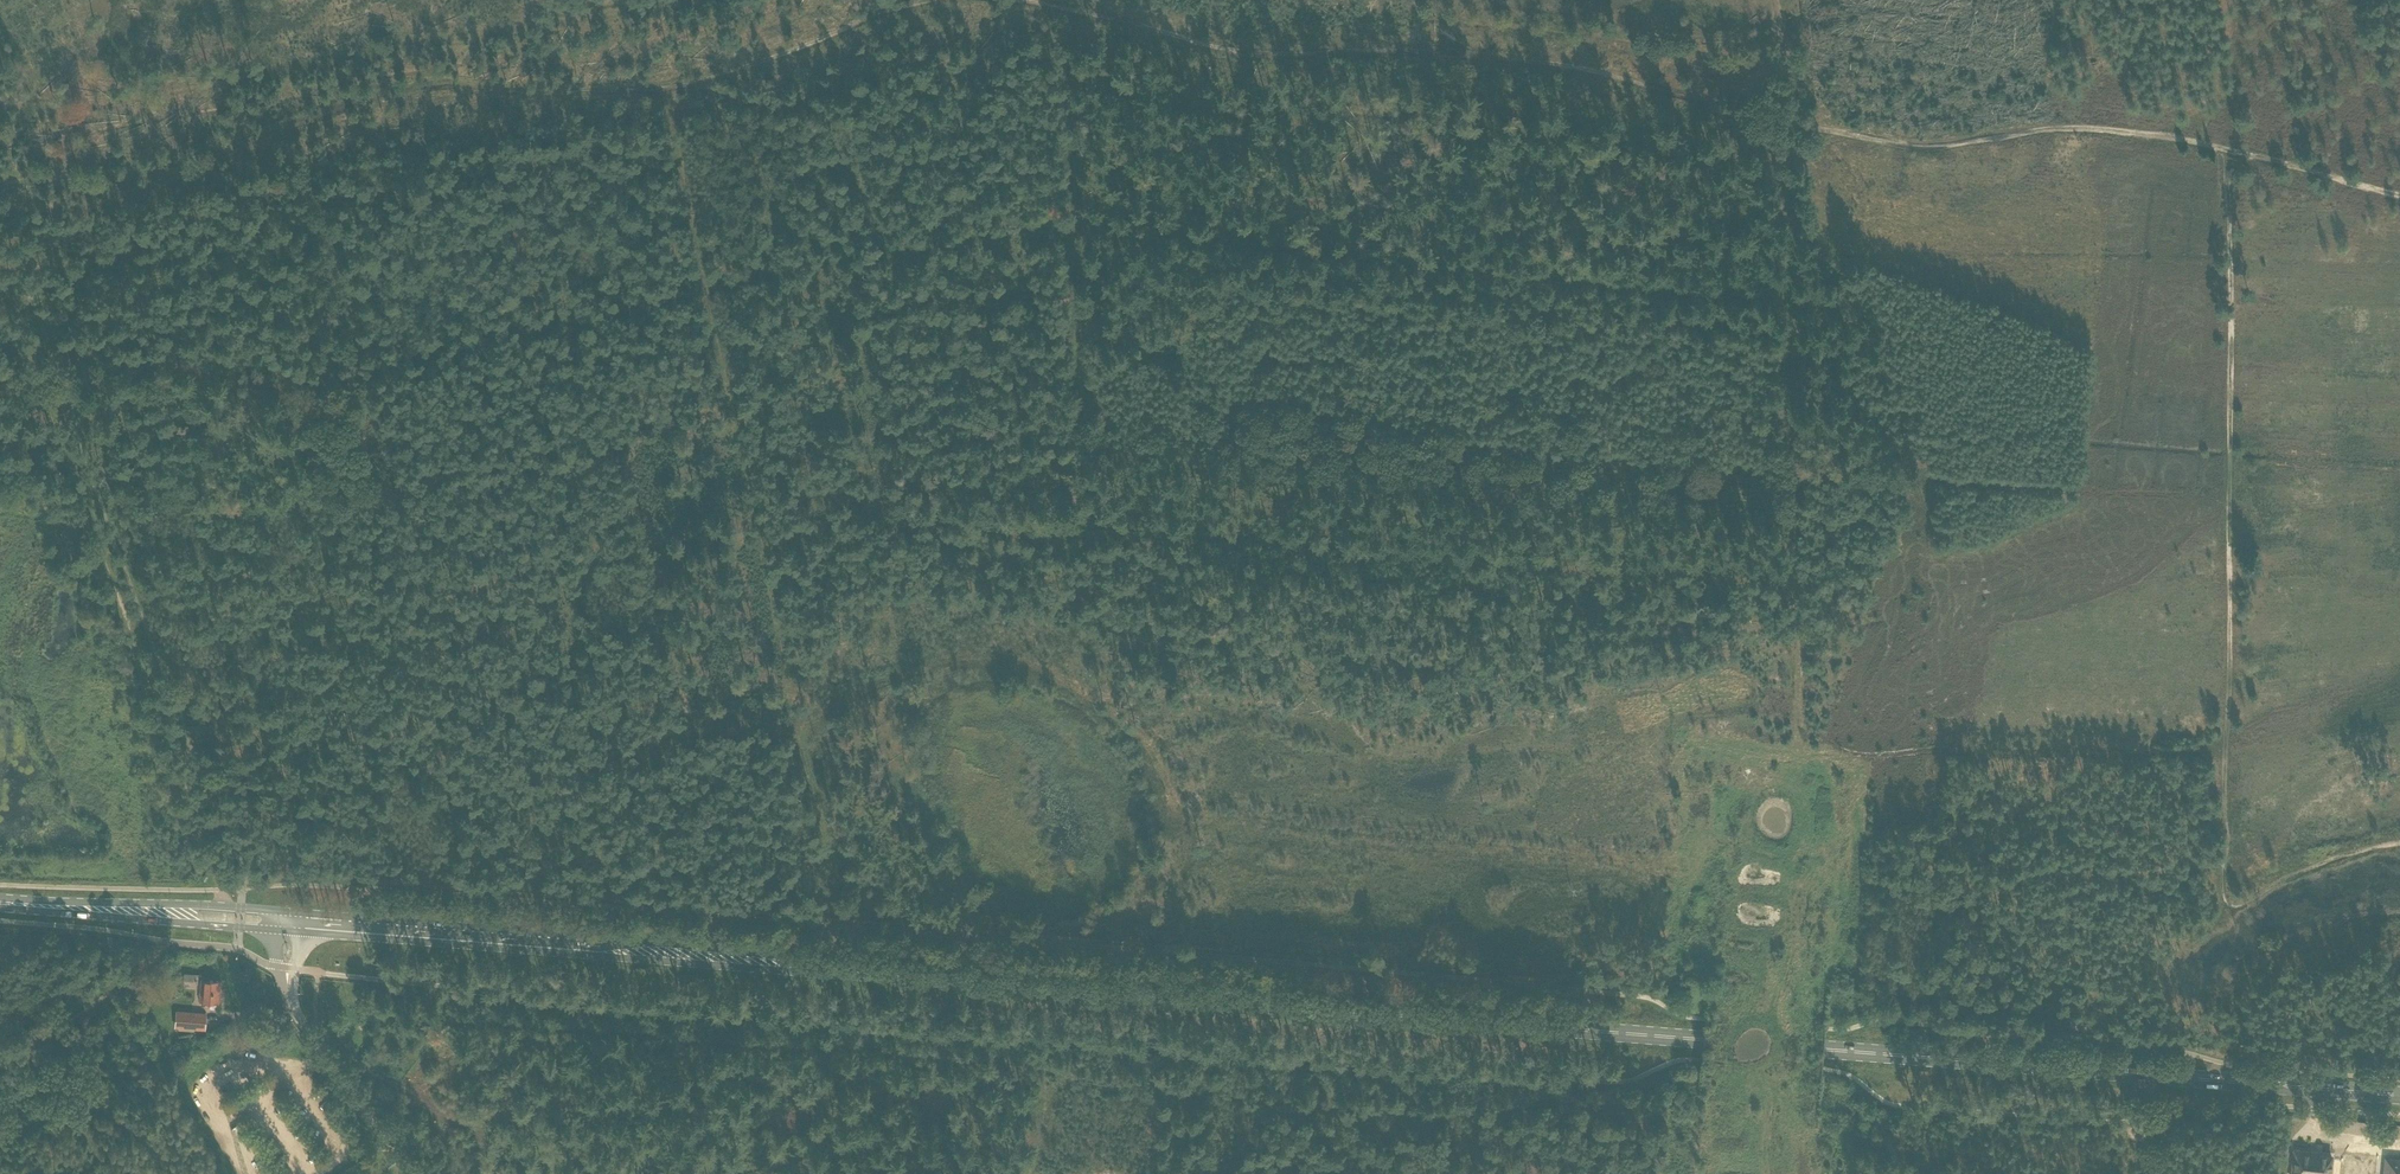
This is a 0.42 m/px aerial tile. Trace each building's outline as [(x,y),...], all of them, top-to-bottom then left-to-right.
[(221,981),(201,979),(199,1001),(219,1003),(221,981)] [(177,1012),(175,1027),(204,1029),(206,1014),(177,1012)] [(2343,1131),(2360,1132),(2361,1120),(2343,1119),(2343,1131)] [(2330,1168),(2331,1156),(2318,1155),(2318,1157),(2307,1156),(2308,1151),(2294,1149),(2291,1173),(2335,1173),(2335,1168),(2330,1168)] [(2399,1160),(2399,1159),(2393,1159),(2393,1160),(2386,1159),(2386,1158),(2385,1159),(2386,1159),(2385,1166),(2376,1165),(2375,1173),(2399,1173),(2399,1160)]
